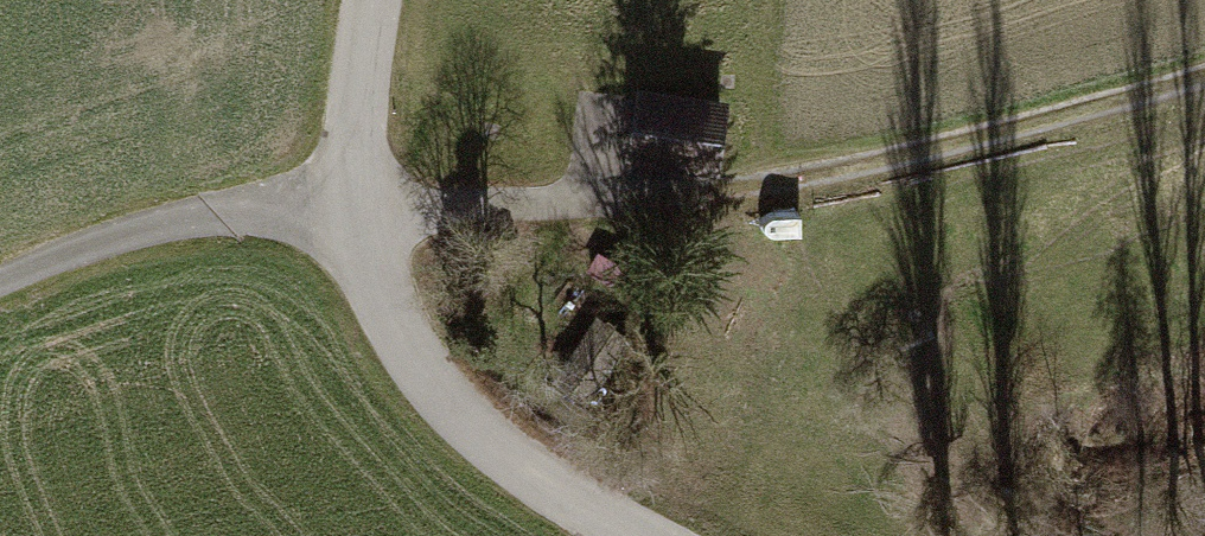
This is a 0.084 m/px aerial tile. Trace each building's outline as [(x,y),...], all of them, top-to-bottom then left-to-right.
[(713,156),(719,107),(642,97),(636,145),(713,156)]
